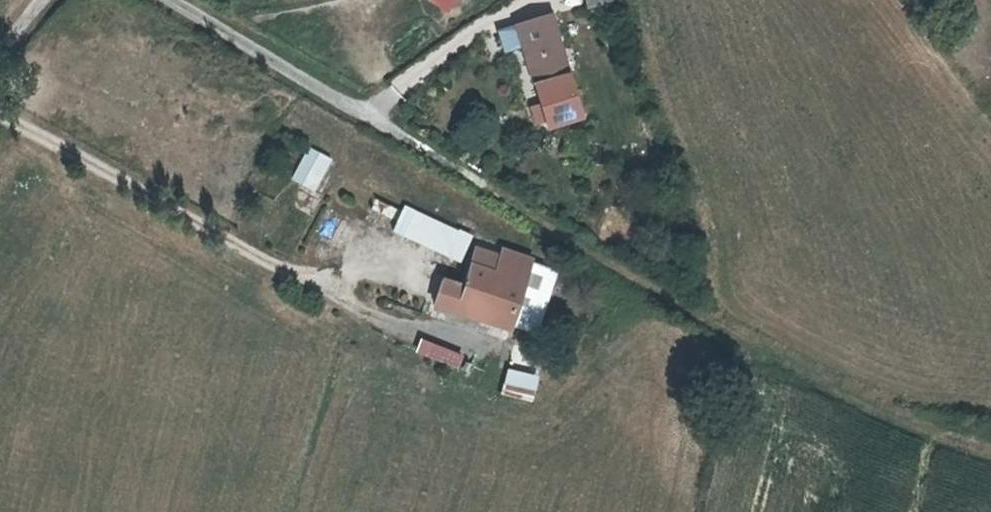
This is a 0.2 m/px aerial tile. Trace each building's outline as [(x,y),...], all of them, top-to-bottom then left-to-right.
[(460,2),(459,0),(433,0),(443,14),(460,2)] [(621,0),(595,0),(600,16),(624,8),(621,0)] [(558,146),(604,132),(588,93),(562,20),(519,34),(521,42),(558,146)] [(337,154),(307,138),(290,169),(301,175),(286,195),(308,206),(337,154)] [(375,194),(367,211),(394,223),(390,231),(460,262),(472,236),(375,194)] [(497,301),(493,316),(510,321),(532,252),(501,242),(499,249),(475,242),(465,276),(441,269),(431,297),(457,304),(461,290),(497,301)] [(457,304),(493,316),(497,301),(461,290),(457,304)] [(419,338),(414,354),(459,367),(464,352),(419,338)] [(500,390),(532,399),(545,352),(512,344),(500,390)]
